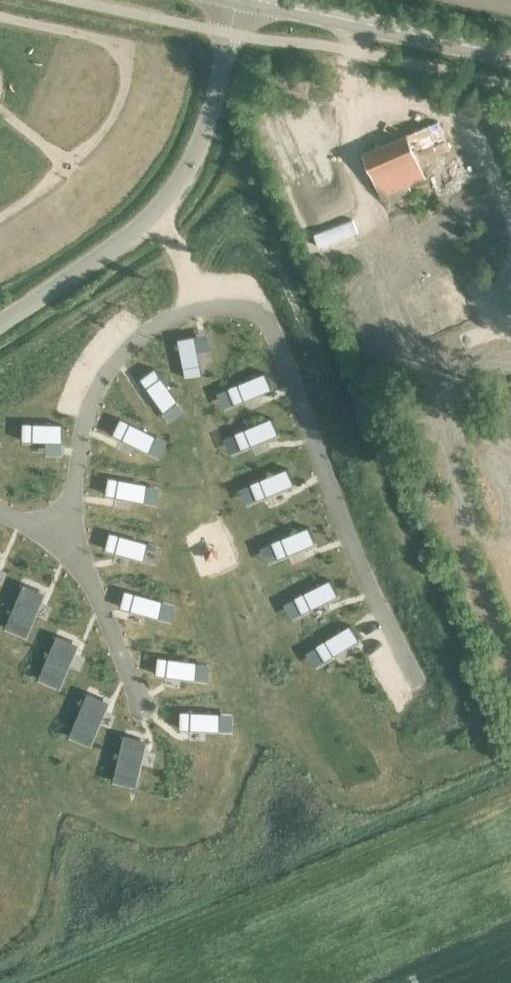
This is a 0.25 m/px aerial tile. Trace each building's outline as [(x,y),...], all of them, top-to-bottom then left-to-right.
[(380,196),(383,195),(424,178),(418,164),(426,160),(427,164),(437,160),(435,157),(450,150),(437,121),(362,154),(380,196)] [(436,167),(461,226),(485,217),(460,157),(436,167)] [(202,378),(195,338),(178,341),(185,381),(202,378)] [(177,405),(154,371),(141,380),(164,413),(177,405)] [(271,391),(265,375),(229,388),(235,404),(271,391)] [(157,439),(120,421),(113,436),(149,454),(157,439)] [(277,436),(271,421),(236,434),(242,450),(277,436)] [(63,443),(63,426),(22,425),(22,442),(63,443)] [(293,487),(287,470),(251,484),(257,500),(293,487)] [(145,504),(148,487),(109,479),(106,496),(145,504)] [(315,546),(308,529),(272,543),(279,560),(315,546)] [(144,561),(149,545),(110,534),(106,551),(144,561)] [(338,598),(331,582),(295,598),(303,614),(338,598)] [(27,638),(45,595),(22,586),(4,629),(27,638)] [(159,619),(163,602),(124,592),(120,609),(159,619)] [(359,642),(351,627),(316,648),(324,662),(359,642)] [(61,690),(78,647),(57,638),(39,681),(61,690)] [(194,681),(197,664),(159,658),(156,676),(194,681)] [(91,748),(109,703),(87,694),(69,739),(91,748)] [(220,733),(221,715),(180,713),(179,731),(220,733)] [(136,789),(147,742),(125,737),(114,783),(136,789)]
